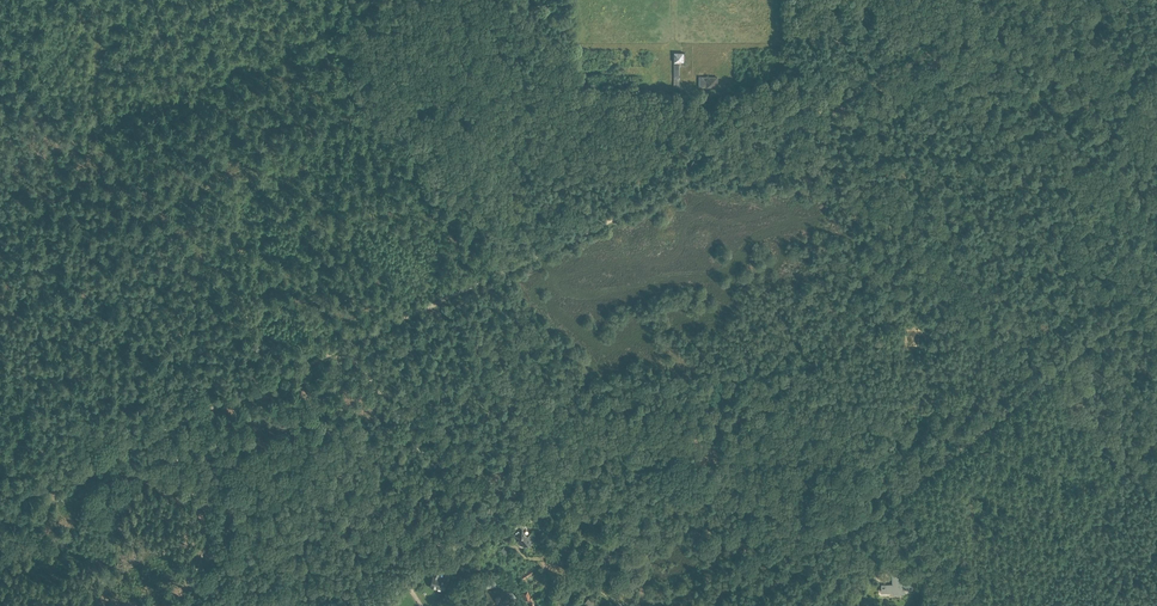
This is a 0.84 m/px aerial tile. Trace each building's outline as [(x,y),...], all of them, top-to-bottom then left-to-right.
[(686,53),(674,52),(674,69),(670,69),(670,79),(674,79),(674,87),(680,86),(679,75),(685,75),(686,53)] [(717,88),(718,77),(699,77),(699,87),(707,88),(707,87),(717,88)] [(530,544),(530,543),(535,538),(525,525),(513,534),(518,540),(517,541),(519,544),(521,543),(524,547),(525,546),(525,547),(527,548),(530,545),(530,544)] [(479,540),(480,533),(466,531),(466,539),(479,540)] [(433,575),(433,576),(431,587),(436,588),(437,584),(442,585),(443,581),(441,580),(441,578),(439,577),(441,570),(435,568),(433,575)] [(527,578),(534,573),(531,568),(520,575),(522,578),(521,578),(527,587),(531,584),(527,578)] [(904,590),(903,590),(903,589),(913,589),(913,576),(903,576),(903,580),(899,580),(899,574),(892,574),(892,580),(893,580),(893,585),(882,585),(882,592),(893,592),(893,594),(904,593),(904,590)] [(509,602),(509,597),(507,593),(502,589),(487,593),(490,605),(492,605),(509,602)] [(533,597),(530,598),(528,591),(522,593),(526,602),(529,601),(531,605),(536,605),(533,597)]
